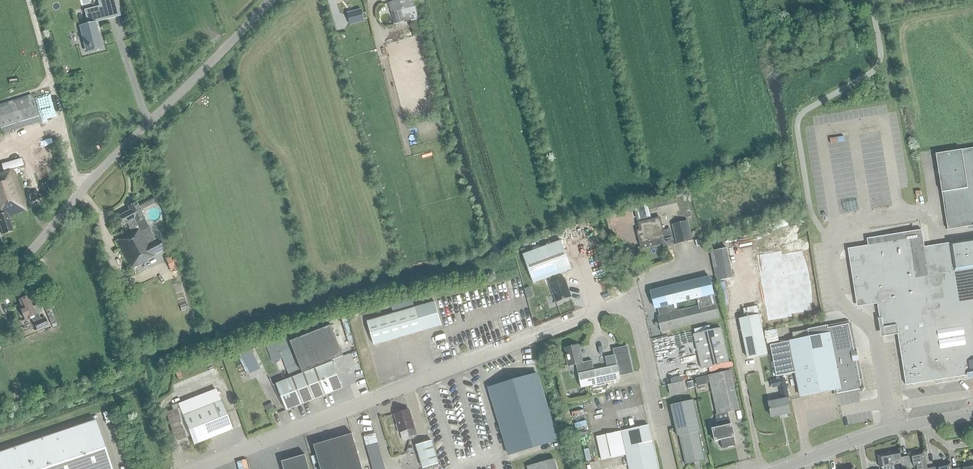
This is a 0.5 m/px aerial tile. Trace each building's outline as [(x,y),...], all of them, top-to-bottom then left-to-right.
[(91,8),(95,20),(107,16),(105,9),(117,6),(116,0),(97,0),(99,6),(91,8)] [(394,1),(389,3),(395,24),(405,22),(411,20),(411,19),(418,17),(415,6),(416,6),(414,0),(394,0),(394,1)] [(347,13),(350,25),(365,22),(361,9),(347,13)] [(90,51),(102,48),(95,21),(90,23),(79,26),(83,43),(88,42),(88,45),(87,46),(88,48),(89,48),(90,51)] [(32,94),(0,104),(0,128),(2,133),(41,121),(32,94)] [(937,151),(947,228),(972,224),(972,146),(937,151)] [(2,234),(13,231),(8,216),(26,210),(12,169),(0,173),(0,229),(2,234)] [(647,202),(650,210),(677,203),(675,194),(647,202)] [(131,232),(116,240),(131,269),(148,260),(147,259),(155,255),(164,251),(158,239),(149,243),(143,232),(150,228),(137,203),(130,206),(129,208),(129,210),(121,215),(119,218),(122,222),(125,223),(126,222),(129,228),(131,232)] [(670,231),(663,233),(659,217),(637,222),(640,234),(638,235),(640,245),(662,240),(663,247),(674,245),(670,231)] [(692,240),(688,221),(672,224),(677,244),(692,240)] [(848,248),(848,249),(849,258),(855,292),(855,294),(861,300),(879,297),(884,327),(883,327),(884,330),(885,336),(898,334),(906,385),(970,375),(972,374),(972,239),(949,243),(924,247),(922,230),(909,232),(872,238),(867,238),(868,245),(848,248)] [(549,284),(556,281),(554,275),(570,269),(559,240),(520,255),(531,284),(547,278),(549,284)] [(726,248),(711,251),(716,281),(732,278),(726,248)] [(778,250),(754,255),(755,259),(756,259),(757,267),(761,288),(762,288),(763,296),(763,298),(764,298),(765,306),(768,320),(791,315),(790,312),(811,308),(810,305),(810,298),(810,292),(810,288),(809,282),(810,281),(809,281),(807,274),(808,274),(807,274),(806,268),(804,263),(802,258),(799,252),(799,249),(778,253),(778,250)] [(169,269),(179,266),(176,255),(166,258),(169,269)] [(659,326),(660,332),(719,317),(709,276),(650,291),(655,308),(657,308),(659,315),(656,316),(658,323),(654,323),(655,327),(659,326)] [(556,281),(549,284),(548,284),(554,302),(569,297),(562,279),(556,281)] [(36,314),(27,296),(18,301),(22,308),(19,309),(25,320),(30,317),(37,331),(48,325),(45,317),(41,319),(38,313),(36,314)] [(435,302),(368,321),(374,345),(442,326),(435,302)] [(50,306),(45,309),(51,324),(56,323),(56,322),(50,306)] [(767,353),(759,314),(739,318),(747,357),(767,353)] [(855,350),(849,321),(828,326),(827,323),(808,327),(810,335),(771,343),(778,374),(797,370),(802,394),(836,387),(837,390),(837,392),(863,387),(857,359),(859,358),(857,349),(855,350)] [(276,384),(274,385),(271,379),(270,379),(283,405),(284,405),(283,404),(284,404),(287,410),(343,388),(333,361),(319,367),(319,365),(344,355),(332,325),(291,341),(303,372),(313,368),(313,369),(301,374),(290,378),(276,384)] [(720,327),(693,333),(701,369),(729,362),(720,327)] [(776,329),(764,332),(767,343),(779,341),(776,329)] [(290,378),(301,374),(294,354),(284,357),(277,339),(266,344),(273,362),(282,358),(290,378)] [(566,367),(575,365),(581,388),(620,379),(619,375),(631,372),(626,353),(626,351),(624,350),(622,349),(620,348),(618,349),(613,350),(616,365),(593,371),(591,361),(581,363),(577,346),(564,349),(566,358),(564,359),(566,367)] [(730,370),(708,375),(717,414),(738,410),(730,370)] [(508,455),(556,441),(537,374),(489,388),(508,455)] [(773,388),(786,386),(785,377),(771,379),(773,388)] [(686,392),(683,382),(668,386),(670,396),(686,392)] [(768,403),(771,417),(790,413),(787,399),(768,403)] [(194,444),(232,429),(221,400),(183,415),(180,408),(165,412),(175,442),(187,438),(187,437),(191,436),(194,444)] [(677,435),(679,435),(685,463),(705,459),(698,430),(700,430),(694,400),(670,405),(677,435)] [(399,433),(408,430),(410,437),(417,434),(415,427),(414,427),(409,410),(395,414),(398,424),(396,425),(399,433)] [(720,440),(722,449),(735,446),(729,418),(716,421),(717,427),(712,429),(714,442),(720,440)] [(95,420),(0,452),(0,468),(111,468),(95,420)] [(626,454),(629,468),(658,468),(652,440),(648,425),(607,434),(612,457),(626,454)] [(352,434),(314,445),(321,468),(362,468),(352,434)] [(439,464),(432,440),(416,445),(423,468),(439,464)] [(901,463),(900,458),(899,451),(878,455),(880,468),(882,467),(882,468),(894,468),(894,465),(901,463)] [(902,468),(906,468),(914,468),(927,468),(923,452),(911,454),(912,456),(900,458),(901,463),(902,468)] [(282,461),(284,468),(310,468),(306,454),(282,461)] [(554,458),(525,466),(526,468),(557,468),(554,458)]
